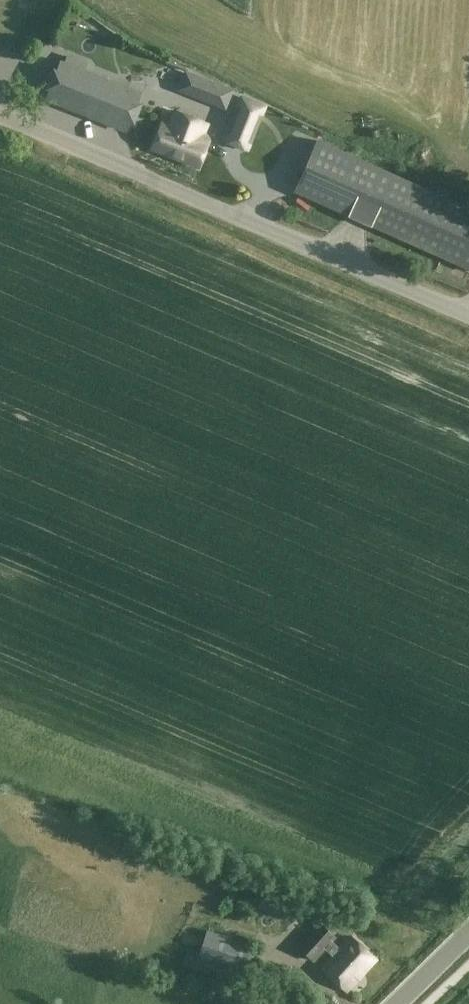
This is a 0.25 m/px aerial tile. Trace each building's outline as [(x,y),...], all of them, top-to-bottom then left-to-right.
[(112,91),(115,83),(61,62),(47,99),(125,130),(136,100),(112,91)] [(231,93),(187,74),(187,75),(205,83),(198,98),(225,109),(231,93)] [(250,141),(263,107),(243,99),(229,133),(250,141)] [(207,125),(175,112),(168,131),(161,128),(152,150),(199,168),(208,145),(200,142),(207,125)] [(295,193),(468,270),(468,208),(318,141),(295,193)] [(292,897),(265,888),(258,908),(273,913),(276,906),(287,910),(292,897)] [(333,911),(327,919),(338,926),(344,918),(333,911)] [(299,948),(311,959),(323,945),(335,955),(322,970),(346,990),(376,956),(354,937),(344,948),(332,937),(335,934),(321,922),(299,948)] [(200,955),(247,967),(253,945),(207,932),(201,952),(200,955)] [(188,948),(183,964),(195,968),(200,955),(201,952),(188,948)] [(195,968),(195,969),(240,984),(245,970),(200,955),(195,968)]
